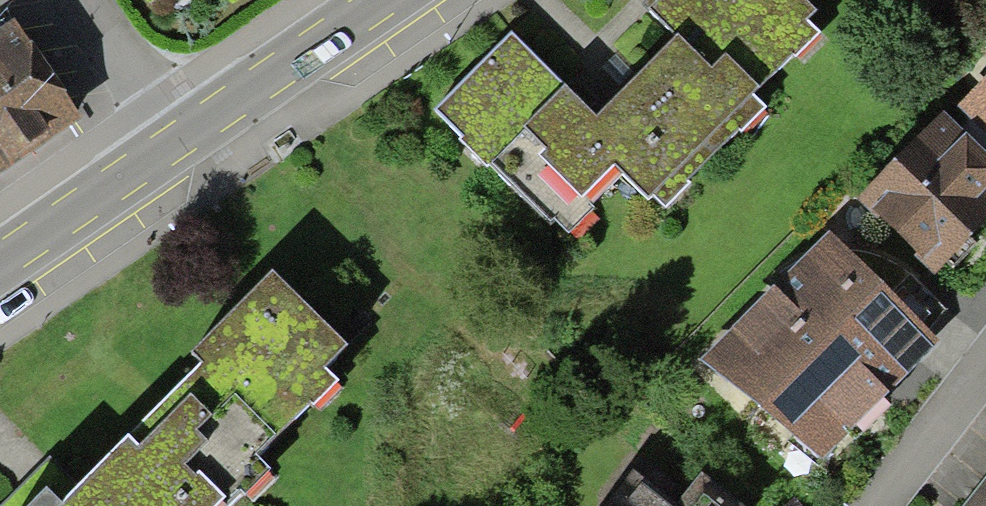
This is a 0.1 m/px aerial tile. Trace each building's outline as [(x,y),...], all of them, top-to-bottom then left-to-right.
[(809,24),(786,0),(652,0),(637,15),(657,37),(579,110),(504,32),(427,104),(548,232),(607,177),(641,213),(756,105),(740,88),(809,24)] [(78,101),(10,2),(0,9),(0,154),(78,101)] [(955,110),(985,140),(985,78),(955,110)] [(946,122),(862,206),(934,277),(985,225),(985,162),(946,122)] [(933,339),(823,236),(708,357),(818,461),(933,339)] [(261,266),(174,350),(185,361),(54,489),(37,472),(1,505),(213,505),(224,495),(235,505),(238,505),(271,474),(259,462),(341,383),(320,362),(338,345),(261,266)] [(638,449),(595,505),(713,505),(638,449)] [(959,505),(985,505),(985,473),(959,505)]
